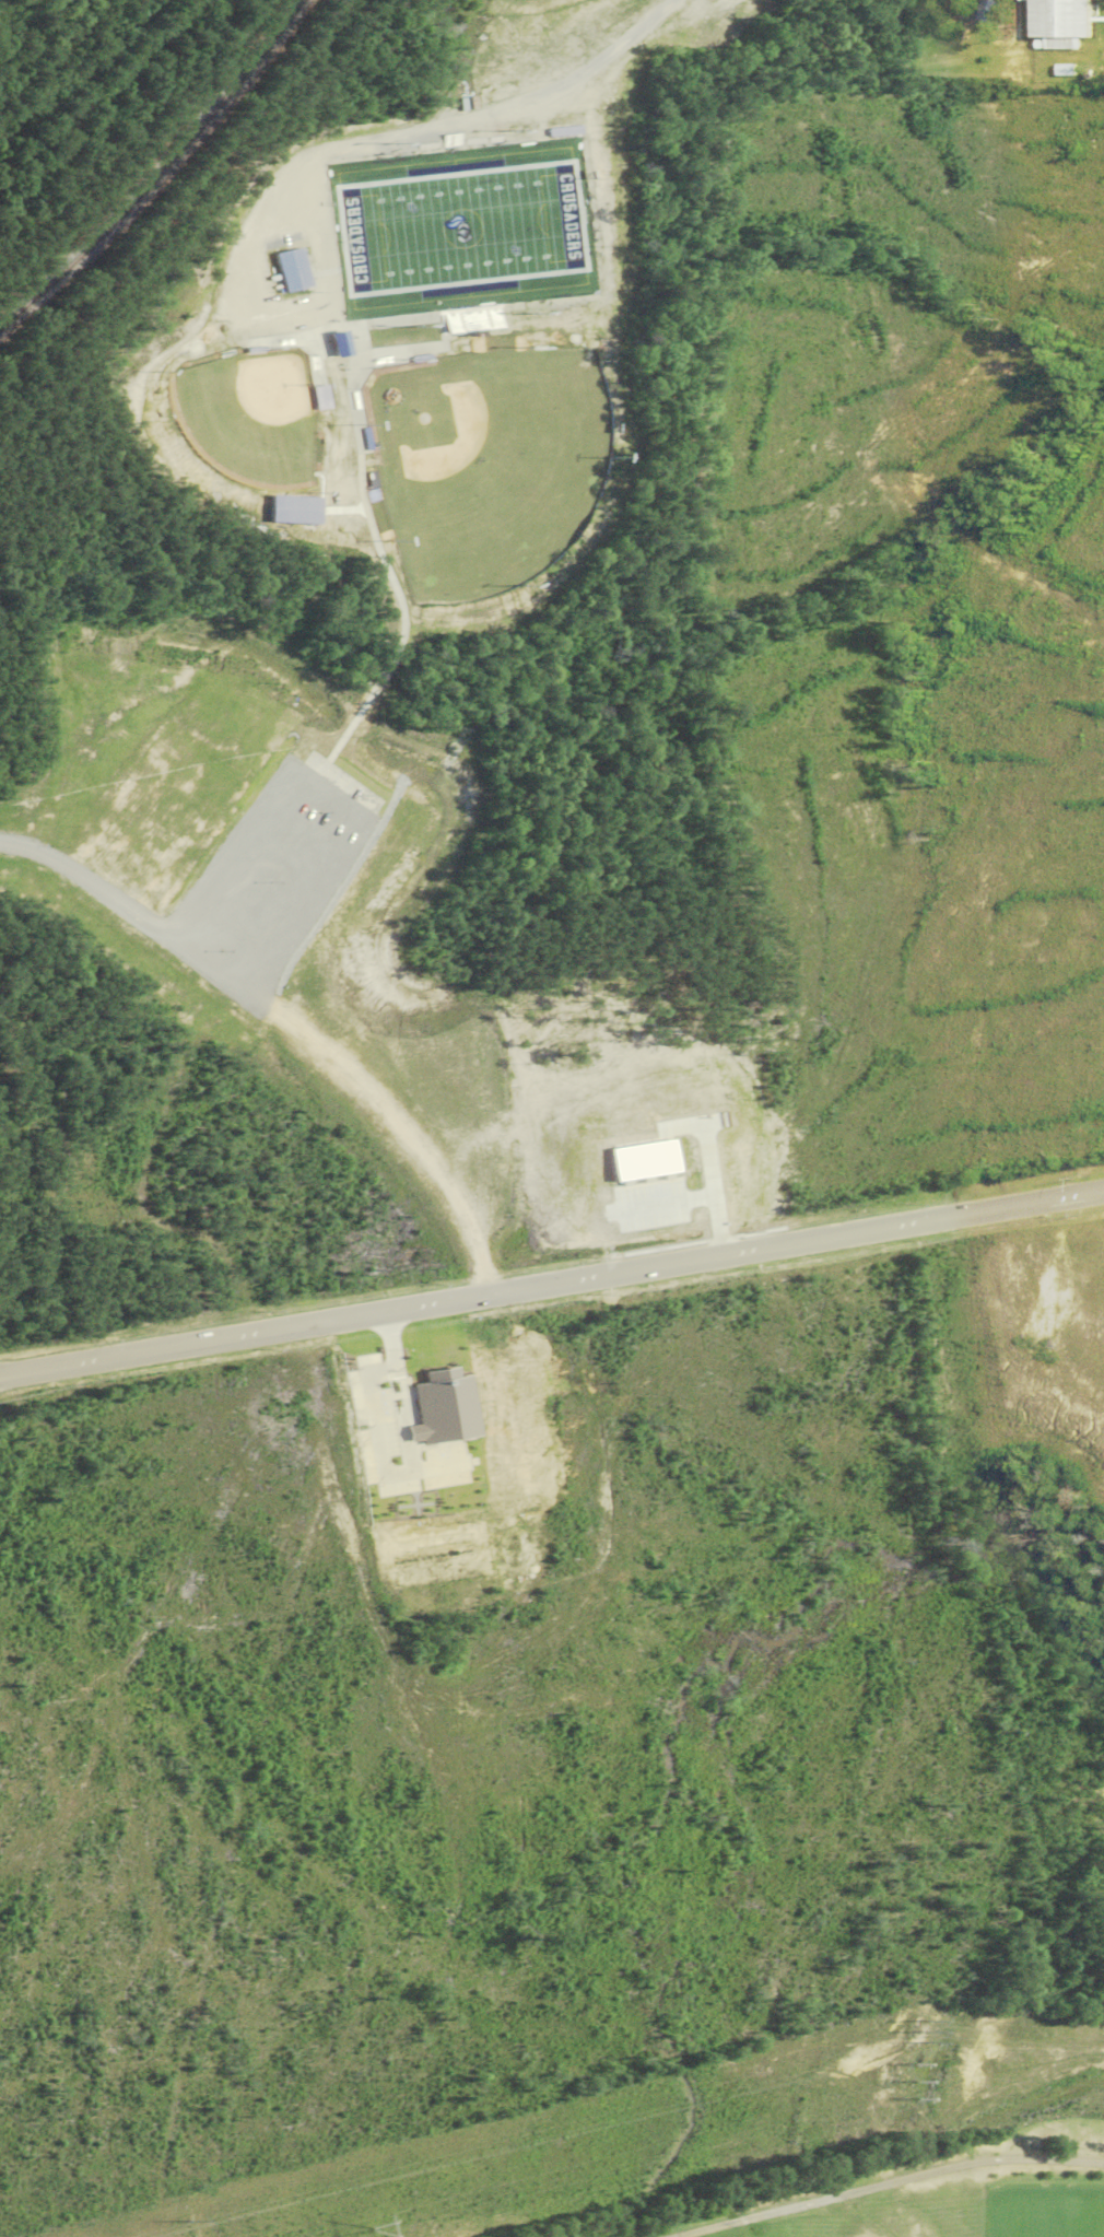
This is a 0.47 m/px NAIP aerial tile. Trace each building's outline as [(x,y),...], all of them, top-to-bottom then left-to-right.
[(1092,0),(1031,0),(1031,38),(1092,38),(1092,0)] [(374,1463),(382,1525),(468,1515),(461,1450),(425,1454),(430,1497),(415,1499),(410,1458),(374,1463)]
